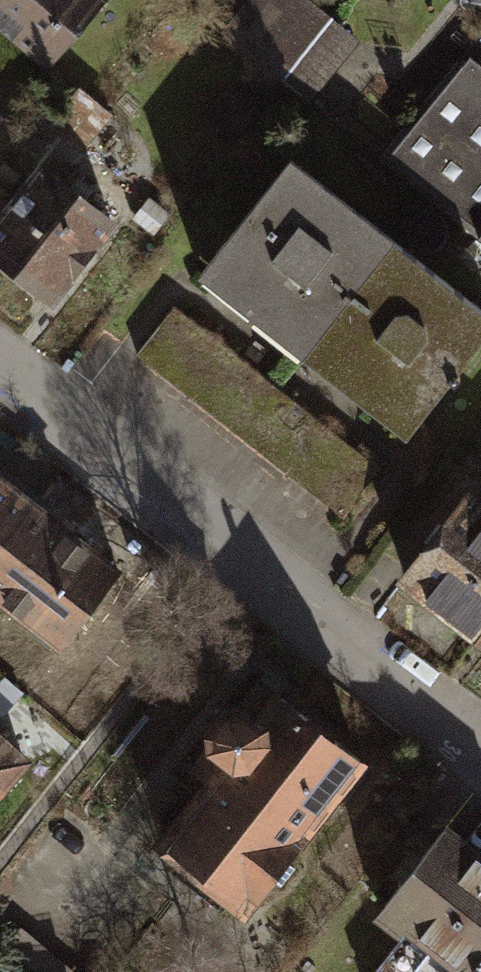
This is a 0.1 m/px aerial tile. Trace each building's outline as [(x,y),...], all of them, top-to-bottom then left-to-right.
[(46,66),(102,0),(0,0),(0,27),(46,66)] [(329,24),(309,8),(264,64),(284,80),(329,24)] [(329,24),(284,80),(301,94),(348,38),(329,24)] [(457,65),(383,159),(480,236),(480,84),(457,65)] [(106,115),(78,93),(53,124),(81,146),(106,115)] [(394,242),(292,161),(210,263),(312,344),(394,242)] [(42,171),(0,224),(0,260),(52,301),(112,225),(42,171)] [(394,242),(312,344),(418,428),(480,347),(480,310),(394,242)] [(278,391),(175,309),(138,356),(242,437),(278,391)] [(381,471),(278,391),(242,437),(345,517),(381,471)] [(0,477),(0,546),(34,503),(0,477)] [(470,499),(407,582),(480,638),(480,637),(480,507),(470,499)] [(34,503),(0,546),(0,600),(59,646),(119,571),(34,503)] [(361,760),(259,679),(191,766),(208,780),(163,837),(249,903),(361,760)] [(0,751),(0,774),(12,761),(0,751)] [(445,827),(378,913),(403,933),(372,971),(480,971),(480,855),(445,827)]
